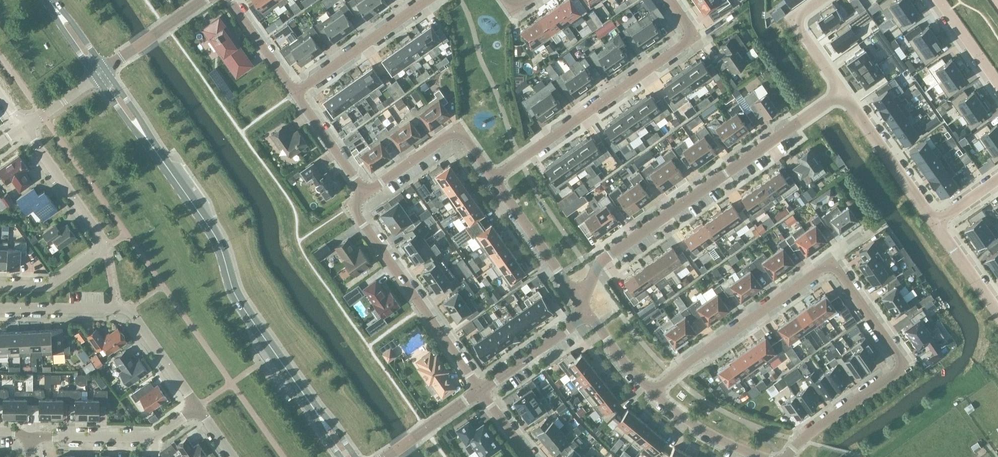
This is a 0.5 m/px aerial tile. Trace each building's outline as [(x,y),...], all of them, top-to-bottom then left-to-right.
[(269,0),(255,0),(256,1),(250,6),(249,4),(248,4),(258,18),(274,7),(271,3),(269,0)] [(370,0),(351,0),(348,2),(357,13),(356,11),(361,8),(367,17),(377,10),(370,0)] [(377,10),(380,7),(381,9),(388,4),(384,0),(370,0),(377,10)] [(572,22),(587,11),(579,0),(575,0),(573,2),(572,0),(564,0),(559,3),(572,22)] [(627,5),(624,0),(619,4),(622,8),(627,5)] [(651,10),(657,6),(653,0),(645,0),(651,10)] [(696,4),(700,9),(702,8),(704,12),(714,5),(721,15),(733,6),(729,0),(701,0),(696,4)] [(891,16),(912,2),(910,0),(911,0),(883,0),(878,3),(882,9),(886,6),(893,15),(891,16)] [(817,20),(825,32),(844,19),(832,2),(819,12),(823,17),(817,20)] [(913,3),(912,2),(891,16),(902,31),(913,23),(910,18),(919,12),(918,10),(919,9),(914,2),(913,3)] [(343,12),(334,18),(344,33),(354,26),(348,17),(352,14),(354,15),(346,3),(340,8),(343,12)] [(559,3),(549,10),(562,28),(572,22),(559,3)] [(859,13),(865,8),(862,3),(856,8),(859,13)] [(622,8),(619,4),(613,8),(616,12),(622,8)] [(866,9),(869,13),(875,8),(872,4),(866,9)] [(293,7),(292,8),(295,13),(301,9),(298,5),(293,8),(293,7)] [(651,10),(637,20),(653,42),(659,38),(658,36),(662,34),(654,23),(664,16),(657,6),(651,10)] [(831,40),(838,50),(840,48),(842,50),(849,45),(848,43),(857,36),(853,30),(872,17),(869,13),(866,9),(866,8),(835,30),(836,33),(836,34),(837,34),(838,35),(831,40)] [(776,20),(785,13),(782,9),(772,15),(776,20)] [(562,28),(549,10),(540,17),(553,35),(552,35),(556,40),(560,37),(557,32),(562,28)] [(594,10),(589,13),(597,26),(602,22),(594,10)] [(597,26),(589,13),(583,17),(592,29),(597,26)] [(334,18),(331,14),(316,25),(324,36),(323,34),(328,31),(334,40),(344,33),(334,18)] [(612,19),(613,20),(616,25),(623,20),(619,16),(619,15),(612,19)] [(280,17),(265,27),(268,32),(283,22),(280,17)] [(553,35),(540,17),(530,24),(543,42),(552,35),(553,35)] [(653,42),(637,20),(623,30),(630,40),(635,36),(642,47),(646,45),(647,46),(653,42)] [(237,73),(240,71),(240,72),(247,67),(246,66),(248,65),(244,59),(246,58),(232,37),(233,36),(226,27),(224,28),(220,22),(217,23),(216,21),(208,27),(209,29),(207,31),(212,37),(210,39),(220,54),(221,53),(232,68),(233,67),(237,73)] [(879,28),(882,31),(888,27),(885,21),(878,26),(879,28)] [(431,24),(421,31),(436,53),(441,50),(437,45),(442,42),(443,43),(449,39),(442,29),(437,33),(431,24)] [(543,42),(530,24),(520,31),(527,40),(522,44),(531,56),(536,52),(534,49),(543,42)] [(904,34),(915,49),(935,35),(934,33),(935,32),(930,25),(929,26),(928,25),(919,31),(916,26),(904,34)] [(298,37),(311,56),(315,53),(316,55),(322,50),(315,40),(320,37),(321,39),(321,38),(313,26),(298,37)] [(879,28),(874,32),(881,43),(887,39),(882,31),(879,28)] [(436,53),(421,31),(411,38),(423,55),(429,51),(432,56),(436,53)] [(618,33),(604,43),(606,46),(620,66),(625,62),(624,60),(628,57),(623,50),(620,46),(625,43),(618,33)] [(730,38),(721,45),(727,53),(722,57),(722,58),(717,62),(722,69),(728,65),(732,72),(747,61),(740,52),(747,48),(736,33),(730,38)] [(575,35),(570,39),(573,43),(578,39),(575,35)] [(936,36),(935,35),(915,49),(925,64),(939,54),(935,49),(942,44),(941,43),(942,42),(937,35),(936,36)] [(311,56),(298,37),(280,50),(290,63),(291,63),(290,62),(297,57),(302,64),(309,60),(308,58),(311,56)] [(423,55),(411,38),(401,45),(417,67),(421,64),(418,59),(423,55)] [(583,50),(587,48),(588,42),(585,38),(584,39),(578,43),(583,50)] [(573,43),(570,39),(564,43),(567,47),(573,43)] [(890,43),(894,49),(899,45),(895,39),(890,43)] [(521,53),(521,44),(513,44),(513,50),(513,52),(513,54),(514,54),(521,54),(521,53)] [(417,67),(401,45),(392,51),(402,66),(404,69),(409,65),(413,70),(417,67)] [(614,70),(620,66),(606,46),(597,53),(594,50),(589,54),(596,64),(601,60),(609,71),(612,68),(614,70)] [(856,55),(846,62),(857,76),(857,77),(859,76),(865,85),(884,72),(877,62),(875,64),(874,63),(863,47),(854,53),(856,55)] [(553,57),(559,53),(556,48),(550,52),(553,57)] [(894,49),(889,53),(893,59),(898,55),(894,49)] [(402,66),(392,51),(382,59),(392,73),(402,66)] [(441,60),(444,64),(449,60),(446,56),(441,60)] [(570,67),(586,90),(592,85),(591,84),(594,81),(587,70),(592,67),(585,57),(579,60),(577,60),(571,64),(570,67)] [(927,67),(938,82),(958,67),(957,66),(958,65),(953,58),(952,59),(951,58),(942,64),(939,59),(942,58),(941,57),(927,67)] [(701,80),(703,84),(710,92),(716,88),(710,80),(713,77),(715,80),(721,76),(718,72),(714,66),(708,70),(701,59),(697,61),(696,60),(690,64),(701,80)] [(444,64),(441,60),(436,63),(441,70),(446,67),(444,64)] [(545,67),(550,74),(556,70),(551,63),(545,67)] [(718,63),(714,66),(718,72),(722,69),(718,63)] [(907,66),(910,72),(916,68),(912,63),(907,66)] [(686,70),(682,72),(692,86),(693,86),(695,90),(703,84),(701,80),(690,64),(684,68),(686,70)] [(362,73),(377,95),(382,92),(378,87),(384,83),(372,65),(362,73)] [(586,90),(570,67),(555,77),(562,87),(567,84),(575,95),(579,92),(580,94),(586,90)] [(958,67),(938,82),(948,96),(962,87),(961,86),(959,88),(956,83),(965,77),(964,75),(965,75),(960,68),(959,69),(958,67)] [(427,70),(421,73),(425,78),(430,74),(427,70)] [(692,86),(682,72),(679,74),(678,73),(672,77),(686,96),(695,90),(693,86),(692,86)] [(377,95),(362,73),(352,79),(364,97),(365,97),(370,93),(373,98),(377,95)] [(425,78),(421,73),(416,77),(419,81),(425,78)] [(512,87),(516,93),(530,83),(527,77),(512,87)] [(686,96),(672,77),(666,81),(667,82),(664,85),(671,96),(666,99),(673,110),(688,99),(686,96)] [(216,82),(219,87),(225,83),(222,78),(216,82)] [(725,85),(720,78),(715,81),(720,88),(725,85)] [(364,97),(352,79),(342,86),(356,105),(365,98),(365,97),(364,97)] [(391,83),(400,95),(405,92),(396,79),(391,83)] [(430,85),(426,80),(419,85),(422,90),(430,85)] [(536,91),(552,113),(558,109),(557,108),(561,105),(553,94),(558,90),(551,80),(536,91)] [(728,84),(732,88),(737,85),(733,80),(728,84)] [(872,99),(878,107),(878,108),(897,95),(891,85),(888,81),(874,91),(877,95),(872,99)] [(400,95),(391,83),(386,86),(395,99),(400,95)] [(356,105),(342,86),(333,93),(346,112),(346,111),(356,105)] [(737,87),(731,91),(735,96),(735,97),(741,92),(737,87)] [(436,95),(427,102),(441,122),(447,118),(446,116),(450,114),(443,104),(448,101),(439,88),(434,92),(436,95)] [(410,93),(416,101),(422,97),(416,89),(410,93)] [(776,108),(765,93),(759,97),(754,89),(743,96),(755,113),(760,109),(765,116),(776,108)] [(950,100),(961,114),(981,100),(980,98),(981,97),(976,90),(975,91),(974,90),(965,97),(962,92),(965,90),(964,90),(950,100)] [(552,113),(536,91),(521,101),(528,111),(534,108),(541,119),(545,116),(546,117),(552,113)] [(731,91),(726,94),(730,100),(735,96),(731,91)] [(346,112),(333,93),(323,100),(329,109),(324,112),(331,122),(336,118),(336,117),(341,113),(344,118),(349,115),(346,111),(346,112)] [(647,97),(646,95),(640,99),(651,115),(654,119),(653,119),(655,122),(670,112),(663,102),(658,105),(651,94),(647,97)] [(884,117),(904,103),(908,100),(905,97),(901,100),(897,95),(878,108),(884,117)] [(702,99),(705,105),(711,101),(707,96),(702,99)] [(406,105),(401,98),(394,103),(399,110),(406,105)] [(635,105),(632,107),(642,122),(645,125),(653,119),(654,119),(651,115),(640,99),(634,103),(635,105)] [(705,105),(702,99),(696,103),(700,108),(705,105)] [(982,101),(981,100),(961,114),(961,115),(962,114),(968,122),(967,123),(971,129),(985,119),(984,119),(982,120),(979,116),(988,110),(987,108),(988,107),(983,100),(982,101)] [(380,109),(385,106),(382,101),(377,105),(380,109)] [(726,119),(739,137),(746,132),(744,130),(748,128),(740,117),(746,113),(751,120),(738,101),(727,109),(732,115),(726,119)] [(415,105),(410,109),(418,121),(423,118),(430,127),(434,125),(435,126),(441,122),(427,102),(418,109),(415,105)] [(891,125),(910,112),(904,103),(884,117),(885,117),(891,125)] [(685,113),(688,117),(697,111),(693,106),(685,113)] [(642,122),(632,107),(629,110),(628,108),(622,112),(623,114),(623,113),(636,131),(645,125),(642,122)] [(418,121),(410,109),(404,113),(407,116),(398,123),(412,143),(417,139),(416,137),(420,134),(414,125),(418,121)] [(368,111),(363,115),(366,119),(371,116),(368,111)] [(910,112),(891,125),(897,134),(916,121),(920,118),(917,114),(913,117),(910,112)] [(619,114),(613,118),(629,141),(638,134),(636,131),(623,113),(623,114),(620,116),(619,114)] [(684,113),(678,117),(682,122),(687,118),(684,113)] [(698,114),(692,118),(692,119),(696,124),(702,120),(698,114)] [(366,119),(363,115),(357,118),(361,123),(366,119)] [(378,117),(373,120),(377,125),(381,122),(378,117)] [(672,121),(675,126),(680,123),(677,117),(672,121)] [(739,137),(726,119),(720,123),(716,117),(707,124),(715,135),(719,132),(727,143),(731,140),(732,142),(739,137)] [(612,137),(607,141),(614,151),(629,141),(613,118),(607,122),(608,124),(605,126),(612,137)] [(904,143),(922,130),(916,121),(897,134),(904,143)] [(412,143),(398,123),(388,129),(386,126),(380,130),(389,142),(394,139),(401,148),(405,145),(406,147),(412,143)] [(997,137),(997,124),(997,123),(989,129),(985,124),(973,132),(977,138),(979,137),(985,146),(997,137)] [(692,140),(706,160),(713,155),(712,153),(715,151),(708,140),(712,137),(704,125),(695,132),(697,136),(692,140)] [(297,130),(288,137),(287,135),(288,135),(282,126),(271,134),(280,147),(283,145),(291,155),(307,144),(297,130)] [(958,127),(952,131),(958,140),(964,136),(968,133),(965,128),(960,131),(958,127)] [(343,128),(338,132),(341,137),(346,133),(343,128)] [(350,149),(355,145),(353,141),(362,135),(358,129),(343,139),(350,149)] [(377,137),(368,144),(382,164),(388,159),(387,158),(391,155),(384,145),(389,142),(380,130),(375,133),(377,137)] [(651,135),(655,140),(660,136),(657,131),(651,135)] [(675,138),(672,133),(667,137),(670,142),(675,138)] [(655,140),(651,135),(646,138),(650,144),(655,140)] [(706,160),(692,140),(689,135),(683,139),(684,140),(674,147),(682,158),(687,155),(694,166),(698,163),(699,165),(706,160)] [(594,161),(596,164),(611,153),(604,143),(599,147),(591,136),(587,139),(586,137),(580,141),(594,161)] [(958,140),(962,145),(968,141),(964,136),(958,140)] [(985,146),(991,155),(990,156),(994,162),(997,159),(997,137),(985,146)] [(909,151),(915,160),(936,146),(936,145),(932,148),(930,145),(926,139),(909,151)] [(444,149),(452,144),(449,140),(441,146),(444,149)] [(594,161),(580,141),(575,145),(576,147),(573,149),(585,167),(594,161)] [(637,145),(641,150),(646,146),(643,141),(637,145)] [(382,164),(368,144),(359,150),(356,147),(351,150),(360,163),(364,159),(371,169),(375,166),(376,168),(382,164)] [(936,146),(915,160),(922,169),(942,154),(936,146)] [(659,163),(674,183),(680,178),(679,176),(683,174),(675,163),(680,159),(672,148),(662,155),(665,159),(659,163)] [(562,154),(563,155),(564,155),(577,173),(585,167),(573,149),(569,151),(568,150),(562,154)] [(649,149),(633,160),(635,163),(652,152),(649,149)] [(822,166),(810,149),(797,157),(802,164),(799,165),(798,164),(793,168),(800,178),(808,172),(809,175),(822,166)] [(838,166),(844,163),(837,154),(832,157),(838,166)] [(927,178),(948,163),(942,154),(922,169),(928,177),(927,178)] [(19,155),(0,168),(0,173),(7,183),(12,179),(20,191),(32,182),(27,175),(25,176),(23,172),(28,168),(19,155)] [(564,155),(563,155),(560,158),(559,156),(554,160),(568,179),(577,173),(564,155)] [(568,179),(554,160),(548,164),(549,166),(545,168),(553,179),(548,183),(555,193),(561,189),(558,186),(568,179)] [(313,163),(301,171),(307,179),(312,175),(315,180),(315,181),(317,183),(316,184),(316,185),(315,186),(316,186),(316,187),(316,188),(317,188),(317,189),(318,190),(319,190),(320,190),(321,189),(326,197),(338,189),(337,188),(338,187),(338,186),(338,185),(338,184),(337,183),(336,182),(335,181),(334,181),(333,181),(332,181),(326,173),(321,176),(318,171),(313,163)] [(631,163),(618,172),(623,178),(635,169),(631,163)] [(674,183),(659,163),(654,167),(651,163),(641,170),(649,181),(654,178),(662,189),(665,186),(667,188),(674,183)] [(927,178),(934,187),(955,172),(948,163),(927,178)] [(457,174),(456,173),(450,164),(441,170),(438,165),(428,172),(432,177),(433,177),(436,182),(431,185),(435,190),(439,186),(457,174)] [(770,177),(783,196),(798,186),(790,175),(785,179),(779,170),(770,177)] [(628,187),(641,206),(648,201),(646,199),(650,197),(642,185),(647,182),(639,171),(629,177),(633,183),(628,187)] [(439,186),(443,191),(438,195),(441,199),(463,183),(461,180),(463,179),(458,172),(456,173),(457,174),(439,186)] [(955,172),(934,187),(941,196),(946,192),(949,196),(960,188),(951,175),(955,172)] [(597,173),(592,177),(596,182),(601,178),(597,173)] [(291,183),(297,180),(293,174),(287,178),(291,183)] [(592,177),(587,180),(591,186),(596,182),(592,177)] [(770,177),(760,183),(774,203),(783,196),(770,177)] [(421,184),(418,179),(413,182),(416,187),(421,184)] [(600,183),(604,189),(609,185),(605,180),(600,183)] [(588,189),(583,182),(574,189),(579,196),(588,189)] [(463,183),(441,199),(444,203),(449,200),(453,205),(470,193),(463,183)] [(599,192),(604,189),(600,183),(595,187),(599,192)] [(760,183),(751,190),(765,210),(774,203),(760,183)] [(410,184),(406,187),(409,192),(414,189),(410,184)] [(641,206),(628,187),(622,191),(618,185),(608,193),(616,204),(621,201),(629,212),(633,209),(634,211),(641,206)] [(803,193),(808,200),(817,194),(811,186),(803,192),(803,193)] [(823,192),(828,200),(836,194),(831,187),(823,192)] [(57,209),(47,194),(44,196),(42,192),(37,195),(31,188),(16,199),(27,214),(35,208),(43,219),(57,209)] [(765,210),(751,190),(741,197),(748,205),(743,209),(750,220),(765,210)] [(388,222),(405,210),(401,205),(407,201),(400,191),(382,204),(383,204),(388,200),(391,205),(381,212),(382,214),(382,216),(383,218),(384,220),(387,221),(388,222)] [(470,193),(453,205),(457,211),(452,214),(455,219),(459,216),(458,216),(477,203),(474,199),(476,198),(472,192),(470,193)] [(13,200),(7,193),(1,197),(6,205),(13,200)] [(796,197),(801,205),(808,200),(803,193),(796,197)] [(589,202),(594,209),(608,229),(615,224),(614,222),(617,220),(609,209),(614,206),(606,194),(597,201),(595,198),(589,202)] [(584,203),(579,196),(562,208),(566,215),(572,211),(572,209),(570,206),(573,204),(576,208),(577,208),(584,203)] [(810,201),(815,208),(822,203),(817,196),(810,201)] [(430,207),(435,204),(431,198),(427,201),(430,207)] [(441,199),(435,204),(436,206),(437,205),(439,207),(444,203),(441,199)] [(458,216),(459,216),(465,226),(451,236),(454,241),(482,222),(478,217),(484,213),(477,203),(458,216)] [(438,209),(435,204),(430,207),(434,212),(438,209)] [(750,220),(743,209),(738,212),(732,204),(722,210),(736,230),(750,220)] [(839,230),(856,218),(848,206),(834,216),(830,210),(821,216),(831,230),(832,230),(830,227),(834,224),(839,230)] [(786,207),(780,211),(783,216),(789,212),(786,207)] [(966,228),(972,237),(993,223),(982,207),(967,218),(972,224),(966,228)] [(419,215),(422,219),(430,213),(427,209),(419,215)] [(608,229),(594,209),(588,213),(585,209),(574,217),(586,233),(592,229),(596,235),(600,232),(601,234),(608,229)] [(405,210),(388,222),(388,223),(388,226),(389,228),(391,229),(394,230),(395,232),(405,224),(409,229),(403,233),(421,220),(414,211),(408,215),(405,210)] [(711,215),(712,217),(713,217),(723,231),(726,236),(736,230),(722,210),(718,213),(717,211),(711,215)] [(774,216),(777,220),(783,216),(780,211),(774,216)] [(421,220),(403,233),(405,232),(408,237),(401,242),(403,244),(402,246),(404,249),(407,249),(408,251),(426,239),(422,234),(428,230),(427,229),(431,227),(429,225),(436,220),(431,213),(421,220)] [(793,214),(784,220),(789,226),(797,220),(793,214)] [(815,223),(805,230),(816,247),(827,239),(820,229),(825,225),(818,214),(812,219),(815,223)] [(723,231),(713,217),(712,217),(703,223),(717,243),(721,240),(718,235),(723,231)] [(445,218),(440,221),(444,226),(448,223),(445,218)] [(482,222),(454,241),(458,246),(474,235),(481,245),(498,233),(491,223),(486,226),(482,222)] [(692,229),(694,230),(708,250),(717,243),(703,223),(699,226),(698,225),(692,229)] [(756,227),(759,233),(766,228),(762,223),(756,227)] [(997,241),(997,230),(993,223),(972,237),(979,246),(985,242),(989,248),(997,241)] [(76,236),(67,224),(57,231),(53,226),(43,233),(49,243),(54,240),(60,248),(76,236)] [(802,226),(785,237),(793,248),(798,244),(806,254),(816,247),(805,230),(802,226)] [(437,231),(440,236),(445,233),(441,228),(437,231)] [(708,250),(694,230),(684,237),(690,245),(686,249),(693,260),(708,250)] [(437,231),(426,239),(408,251),(410,254),(409,256),(411,259),(414,259),(415,261),(422,256),(425,261),(423,262),(424,263),(428,260),(438,253),(442,250),(435,240),(440,236),(437,231)] [(498,233),(481,245),(484,250),(479,254),(482,258),(483,258),(488,255),(487,255),(505,242),(498,233)] [(33,244),(38,240),(34,235),(29,239),(33,244)] [(447,250),(454,244),(450,237),(442,243),(447,250)] [(782,246),(772,253),(784,270),(794,262),(787,252),(793,248),(785,237),(785,238),(782,240),(779,242),(782,246)] [(348,238),(336,247),(344,259),(343,260),(354,274),(370,263),(360,248),(356,251),(353,248),(354,247),(348,238)] [(7,265),(8,247),(8,241),(2,240),(2,243),(0,243),(0,265),(7,265)] [(7,265),(7,266),(19,266),(20,252),(26,253),(26,251),(27,241),(15,240),(14,248),(8,247),(7,265)] [(732,245),(736,250),(741,246),(737,240),(732,244),(732,245)] [(31,259),(36,255),(33,250),(27,241),(26,251),(29,253),(28,254),(31,259)] [(891,254),(898,250),(894,244),(880,253),(873,243),(874,242),(874,241),(859,252),(863,258),(861,260),(861,259),(857,261),(857,262),(857,263),(857,264),(857,265),(858,265),(858,266),(859,266),(859,267),(860,267),(861,267),(861,268),(862,268),(865,272),(891,254)] [(997,263),(997,241),(989,248),(993,253),(987,257),(993,267),(997,263)] [(512,252),(505,242),(487,255),(488,255),(494,264),(512,252)] [(320,259),(331,251),(326,243),(315,252),(320,259)] [(736,250),(732,245),(727,249),(730,253),(736,250)] [(671,246),(662,253),(675,272),(690,262),(682,251),(677,255),(671,246)] [(897,260),(902,257),(904,255),(900,249),(893,253),(897,260)] [(494,264),(492,266),(499,276),(501,274),(518,262),(512,252),(494,264)] [(428,260),(431,265),(422,271),(423,271),(421,273),(425,278),(427,277),(429,281),(448,267),(438,253),(428,260)] [(652,259),(665,277),(666,279),(671,276),(676,284),(681,280),(675,272),(662,253),(652,259)] [(784,270),(772,253),(767,257),(764,253),(753,260),(760,271),(766,267),(773,277),(784,270)] [(479,254),(473,258),(476,262),(482,258),(479,254)] [(717,263),(722,259),(719,254),(714,258),(717,263)] [(739,259),(735,254),(727,260),(731,264),(739,259)] [(895,260),(891,254),(865,272),(866,274),(866,275),(866,276),(866,277),(867,278),(867,279),(868,280),(869,280),(870,280),(871,281),(872,283),(878,279),(882,285),(896,275),(888,264),(895,260)] [(472,265),(476,262),(473,258),(472,257),(468,260),(472,265)] [(456,262),(466,276),(472,272),(462,258),(456,262)] [(665,277),(652,259),(643,266),(653,280),(655,283),(665,277)] [(760,271),(753,260),(742,268),(745,272),(739,276),(751,293),(761,285),(754,275),(760,271)] [(480,268),(476,262),(472,265),(475,271),(480,268)] [(511,289),(520,283),(517,278),(525,272),(524,270),(525,268),(522,263),(519,263),(518,262),(501,274),(508,283),(507,284),(511,289)] [(702,273),(707,269),(704,264),(699,268),(702,273)] [(914,270),(911,265),(909,266),(904,269),(908,274),(914,270)] [(643,266),(634,272),(644,287),(649,283),(653,288),(657,285),(655,283),(653,280),(643,266)] [(448,267),(429,281),(436,291),(445,284),(449,289),(459,282),(448,267)] [(716,268),(711,271),(717,279),(722,276),(716,268)] [(648,293),(644,287),(634,272),(624,279),(628,285),(624,289),(622,285),(621,286),(634,303),(648,293)] [(686,276),(681,280),(684,285),(690,282),(686,276)] [(751,293),(739,276),(734,280),(731,276),(720,283),(727,294),(733,290),(740,300),(751,293)] [(485,285),(490,282),(486,277),(482,280),(485,285)] [(888,305),(903,295),(899,289),(903,286),(897,277),(887,284),(890,289),(881,295),(888,305)] [(919,278),(912,284),(915,287),(922,281),(919,278)] [(386,294),(376,280),(364,288),(374,302),(374,303),(383,316),(399,304),(390,291),(386,294)] [(459,282),(449,289),(452,294),(443,300),(450,310),(469,297),(459,282)] [(493,287),(490,282),(485,285),(489,290),(493,287)] [(531,288),(527,282),(521,286),(525,292),(531,288)] [(727,294),(720,283),(713,288),(717,292),(707,299),(718,316),(729,308),(722,298),(727,294)] [(670,296),(675,292),(672,287),(667,291),(665,293),(668,297),(670,295),(670,296)] [(903,291),(906,296),(912,293),(909,287),(903,291)] [(343,294),(349,303),(356,298),(350,289),(343,294)] [(538,289),(528,296),(543,317),(553,310),(550,307),(551,306),(548,303),(538,289)] [(520,296),(515,290),(511,293),(516,300),(520,296)] [(930,292),(923,297),(927,302),(933,297),(930,292)] [(514,299),(510,293),(505,297),(509,303),(514,299)] [(489,304),(495,300),(492,296),(490,294),(484,297),(489,304)] [(661,302),(666,299),(663,294),(657,298),(661,302)] [(819,297),(815,300),(826,315),(830,312),(835,308),(835,307),(843,302),(838,295),(838,296),(830,301),(825,294),(820,297),(819,297)] [(903,295),(888,305),(895,315),(904,308),(908,313),(917,306),(911,297),(907,300),(903,295)] [(936,306),(937,307),(943,303),(938,295),(937,295),(931,299),(936,306)] [(543,317),(528,296),(524,299),(527,304),(522,308),(533,324),(543,317)] [(479,312),(469,297),(450,310),(457,320),(466,314),(469,319),(479,312)] [(698,299),(687,306),(695,317),(700,313),(708,323),(718,316),(707,299),(701,303),(698,299)] [(931,299),(924,304),(929,311),(936,306),(931,299)] [(641,317),(657,306),(653,300),(637,312),(641,317)] [(826,315),(815,300),(806,307),(820,327),(824,324),(821,319),(826,315)] [(518,311),(512,315),(524,332),(525,331),(524,330),(533,324),(522,308),(518,303),(514,306),(518,311)] [(684,315),(674,322),(685,339),(696,331),(689,321),(695,317),(687,306),(681,311),(684,315)] [(806,307),(796,313),(807,328),(812,325),(816,330),(820,327),(806,307)] [(911,338),(926,327),(923,322),(929,317),(922,308),(912,315),(916,320),(904,328),(906,330),(905,330),(905,332),(906,334),(907,335),(909,336),(910,336),(911,338)] [(524,332),(512,315),(508,310),(499,317),(502,322),(514,338),(524,332)] [(641,318),(642,318),(645,323),(652,319),(648,313),(641,318)] [(787,320),(798,335),(802,340),(806,337),(802,332),(807,328),(796,313),(787,320)] [(383,315),(366,327),(371,334),(387,322),(383,315)] [(856,320),(852,315),(843,322),(846,327),(856,320)] [(476,326),(472,320),(462,327),(466,333),(476,326)] [(798,335),(787,320),(777,327),(784,336),(778,340),(784,350),(791,345),(789,341),(798,335)] [(493,321),(489,323),(504,344),(512,338),(513,339),(514,338),(502,322),(497,326),(493,321)] [(685,339),(674,322),(668,326),(665,322),(654,330),(662,340),(668,336),(675,346),(685,339)] [(504,344),(489,323),(479,330),(483,336),(494,351),(495,350),(496,352),(501,348),(500,347),(504,344)] [(860,329),(856,324),(846,331),(850,336),(860,329)] [(930,332),(926,327),(911,338),(912,339),(912,340),(912,342),(913,343),(914,345),(916,345),(918,347),(927,341),(931,347),(934,351),(940,346),(937,341),(944,336),(938,327),(930,332)] [(63,328),(51,329),(53,353),(70,352),(69,334),(63,335),(63,328)] [(126,340),(118,328),(103,339),(96,329),(87,335),(98,349),(103,345),(108,352),(126,340)] [(51,329),(40,330),(42,354),(53,353),(51,329)] [(87,337),(81,329),(74,333),(80,342),(87,337)] [(40,330),(29,331),(31,354),(31,365),(36,364),(37,364),(36,357),(42,356),(42,354),(40,330)] [(18,331),(7,332),(9,355),(13,355),(13,363),(20,362),(20,355),(18,331)] [(29,331),(18,331),(20,355),(30,354),(31,354),(29,331)] [(826,334),(825,334),(829,340),(830,339),(834,336),(831,331),(826,334)] [(9,355),(7,332),(0,332),(0,356),(9,355)] [(825,343),(829,340),(825,334),(821,338),(825,343)] [(494,351),(483,336),(477,340),(473,335),(469,337),(479,351),(480,356),(482,355),(484,358),(494,351)] [(764,336),(755,343),(768,361),(784,350),(778,340),(771,345),(764,336)] [(379,348),(383,353),(398,343),(394,337),(379,348)] [(860,340),(850,347),(865,368),(875,361),(867,351),(872,347),(876,353),(876,352),(865,337),(860,340)] [(799,341),(793,344),(797,352),(803,349),(799,341)] [(768,361),(755,343),(745,349),(756,364),(761,361),(765,366),(769,363),(768,361)] [(812,344),(807,348),(811,353),(816,349),(812,344)] [(865,368),(850,347),(840,354),(841,354),(836,358),(846,372),(847,373),(844,368),(848,365),(855,375),(865,368)] [(90,356),(84,348),(78,352),(84,360),(90,356)] [(390,349),(385,352),(383,353),(388,360),(395,355),(390,349)] [(756,364),(745,349),(736,356),(751,376),(755,373),(751,368),(756,364)] [(933,354),(937,359),(943,355),(939,349),(933,354)] [(125,350),(114,358),(123,370),(120,372),(128,384),(148,371),(139,358),(134,362),(125,350)] [(570,378),(589,363),(581,353),(572,360),(567,354),(571,352),(570,351),(556,362),(557,362),(565,373),(566,372),(570,378)] [(104,361),(97,352),(90,357),(97,366),(104,361)] [(430,353),(418,361),(422,366),(419,368),(429,382),(432,380),(435,384),(436,383),(438,386),(437,387),(442,395),(454,387),(446,376),(445,376),(443,372),(446,370),(444,367),(444,365),(443,363),(442,361),(440,360),(438,359),(436,356),(433,358),(430,353)] [(790,357),(795,364),(799,361),(800,361),(795,354),(790,357)] [(751,376),(736,356),(727,362),(738,378),(743,374),(746,379),(751,376)] [(830,368),(824,372),(835,388),(839,386),(841,386),(844,384),(844,382),(845,381),(838,371),(842,368),(845,372),(846,372),(836,358),(835,356),(825,362),(830,368)] [(790,359),(786,363),(789,368),(794,364),(790,359)] [(87,373),(96,367),(91,361),(83,367),(86,371),(87,373)] [(798,365),(801,370),(804,368),(807,365),(804,361),(798,365)] [(738,378),(727,362),(722,365),(723,366),(717,369),(724,378),(719,382),(726,392),(731,388),(728,384),(733,380),(733,381),(738,378)] [(596,372),(589,363),(570,378),(578,387),(596,372)] [(106,368),(103,364),(97,368),(100,372),(106,368)] [(784,376),(787,380),(800,371),(797,366),(784,376)] [(835,388),(824,372),(818,376),(814,370),(805,377),(810,383),(816,393),(817,392),(814,388),(818,385),(826,395),(828,395),(832,392),(832,391),(835,388)] [(772,380),(778,376),(775,371),(769,376),(772,380)] [(596,372),(578,387),(585,396),(604,381),(596,372)] [(60,374),(51,374),(51,380),(51,383),(60,383),(60,374)] [(559,387),(564,383),(559,378),(559,377),(554,382),(559,387)] [(779,391),(787,385),(781,377),(773,383),(779,391)] [(521,411),(543,395),(532,378),(516,389),(517,390),(521,387),(524,392),(513,400),(521,411)] [(762,379),(755,384),(759,390),(766,384),(762,379)] [(611,391),(604,381),(585,396),(593,406),(611,391)] [(817,394),(816,393),(810,383),(795,394),(806,409),(816,402),(812,397),(817,394)] [(145,393),(141,387),(131,394),(136,401),(140,397),(149,410),(167,398),(157,385),(145,393)] [(3,402),(3,412),(2,414),(3,416),(4,417),(7,418),(9,417),(10,416),(15,416),(15,398),(9,398),(8,388),(0,388),(0,402),(3,402)] [(33,388),(33,390),(33,403),(39,403),(39,412),(39,414),(39,416),(41,418),(43,418),(45,418),(46,416),(51,416),(51,398),(45,398),(43,388),(33,388)] [(51,398),(51,416),(56,416),(57,418),(59,418),(61,418),(63,416),(63,414),(63,412),(63,403),(69,403),(69,389),(59,389),(57,398),(51,398)] [(69,389),(69,403),(75,403),(75,412),(75,414),(75,416),(77,418),(79,419),(81,418),(82,417),(87,417),(87,398),(81,398),(80,389),(69,389)] [(87,398),(87,417),(92,417),(93,418),(95,419),(97,418),(99,417),(99,414),(99,412),(99,403),(107,403),(107,389),(95,389),(93,398),(87,398)] [(15,390),(15,398),(15,416),(20,416),(21,418),(23,418),(25,418),(27,416),(27,414),(27,412),(27,403),(33,403),(33,390),(15,390)] [(749,396),(745,390),(738,394),(742,400),(749,396)] [(611,391),(593,406),(600,415),(606,421),(616,411),(612,407),(619,400),(611,391)] [(806,409),(795,394),(780,404),(788,415),(793,411),(796,416),(806,409)] [(554,409),(543,395),(521,411),(521,412),(521,414),(522,416),(523,417),(525,418),(528,421),(539,413),(542,417),(554,409)] [(572,396),(567,400),(571,406),(572,407),(577,403),(574,398),(573,398),(572,396)] [(568,408),(564,402),(557,407),(560,413),(568,408)] [(582,405),(575,411),(580,416),(586,411),(582,405)] [(616,411),(606,421),(612,427),(613,427),(622,434),(637,416),(628,408),(621,416),(616,411)] [(148,418),(152,423),(158,418),(155,413),(148,418)] [(637,416),(622,434),(631,442),(646,424),(637,416)] [(544,440),(559,427),(553,420),(551,421),(547,417),(532,429),(536,434),(537,433),(544,440)] [(471,456),(484,456),(499,447),(483,423),(475,429),(468,420),(456,429),(466,443),(470,440),(476,449),(469,454),(471,456)] [(575,429),(579,433),(585,428),(581,423),(575,429)] [(655,431),(646,424),(631,442),(640,449),(655,431)] [(559,427),(544,440),(550,448),(549,449),(552,454),(567,441),(564,436),(565,435),(559,427)] [(598,428),(595,432),(600,437),(603,433),(598,428)] [(452,437),(447,429),(442,432),(448,441),(452,437)] [(640,449),(649,456),(660,456),(664,451),(658,447),(665,439),(655,431),(640,449)] [(177,445),(183,454),(181,455),(183,456),(203,456),(206,454),(198,443),(193,447),(187,437),(177,445)] [(581,455),(577,451),(581,447),(579,444),(575,440),(573,439),(564,447),(568,452),(563,456),(580,456),(582,456),(581,455)] [(171,443),(159,451),(159,456),(167,456),(177,450),(171,443)] [(615,443),(611,447),(616,452),(620,447),(618,445),(615,443)] [(664,451),(660,456),(682,456),(685,452),(674,446),(669,455),(664,451)] [(625,448),(619,455),(622,456),(634,456),(625,448)]
